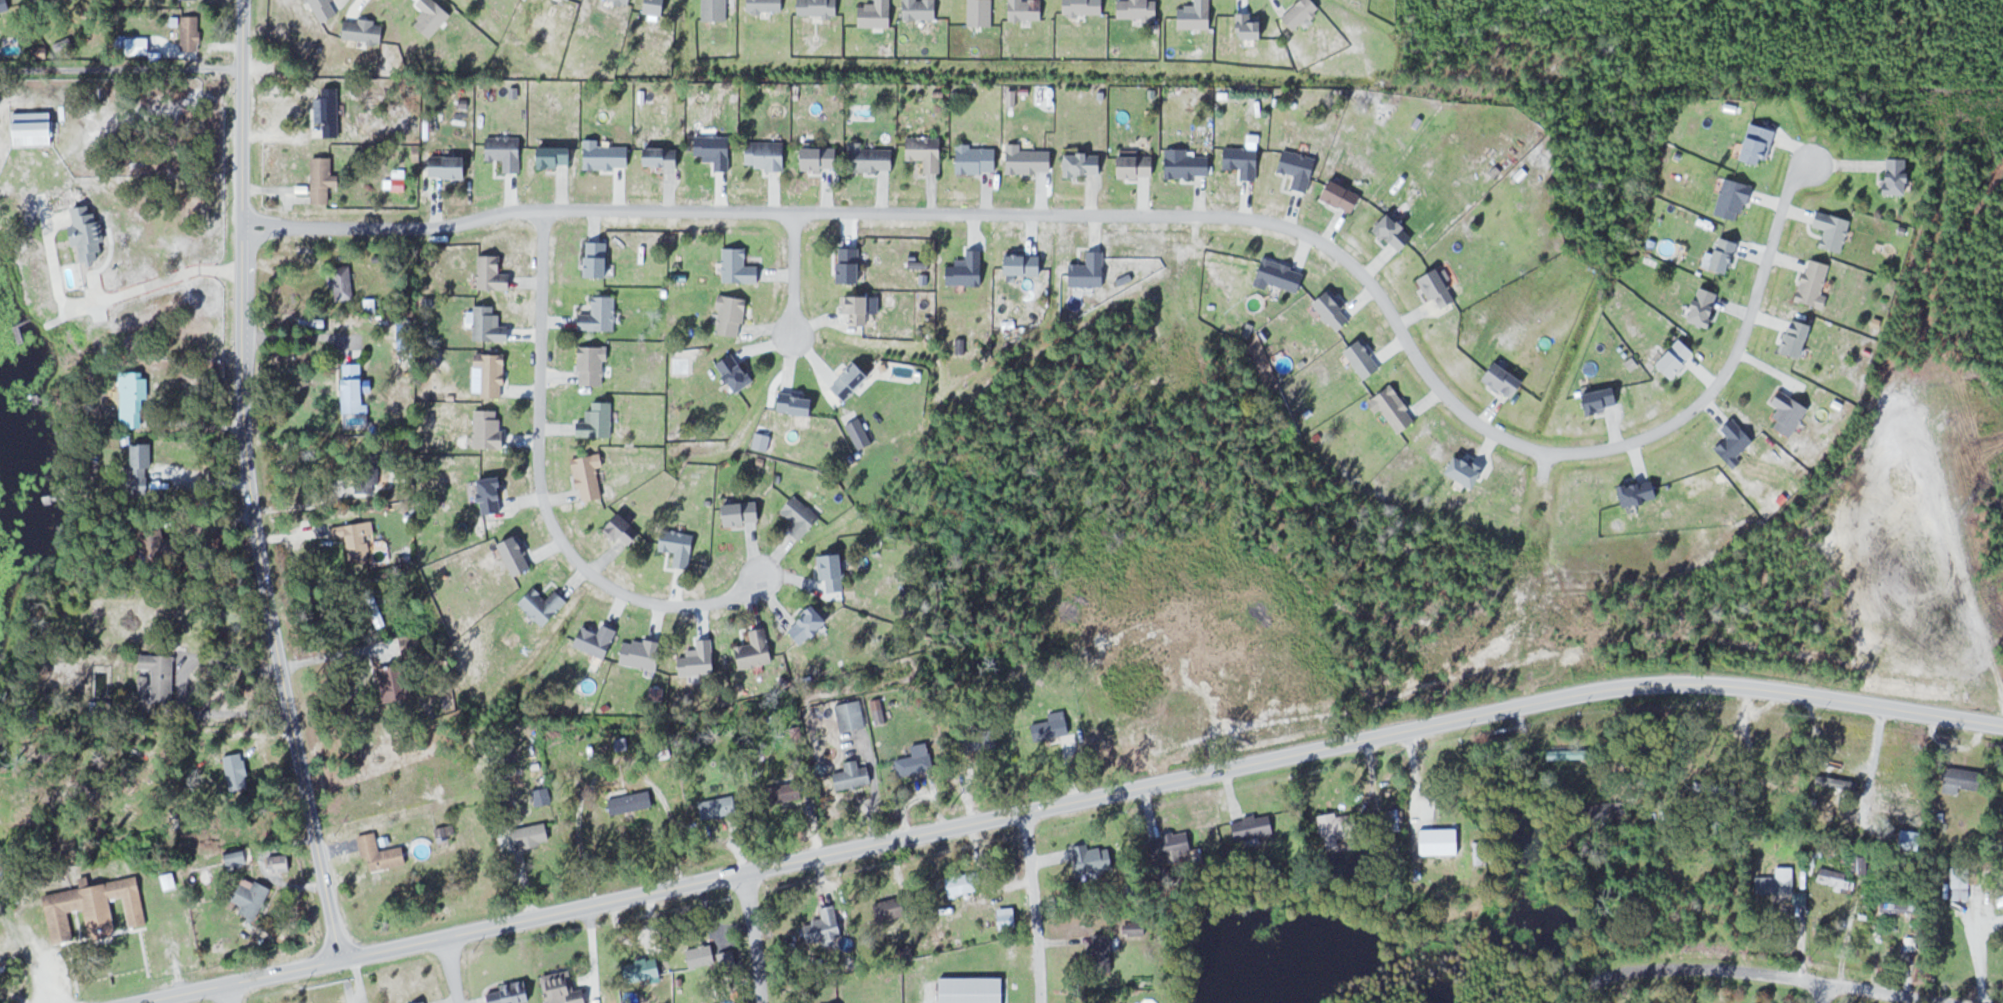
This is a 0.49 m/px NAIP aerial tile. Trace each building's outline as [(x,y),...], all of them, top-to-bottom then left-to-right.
[(11,10),(9,0),(0,0),(0,12),(11,10)] [(201,50),(201,15),(182,15),(181,50),(201,50)] [(150,53),(150,36),(116,36),(116,53),(150,53)] [(324,121),(324,137),(340,137),(340,87),(324,87),(324,97),(317,97),(317,121),(324,121)] [(14,112),(15,146),(55,145),(55,112),(14,112)] [(1744,159),(1770,164),(1777,128),(1751,123),(1744,159)] [(486,159),(505,159),(505,172),(522,172),(522,136),(486,136),(486,159)] [(695,159),(716,159),(716,171),(733,171),(733,136),(695,136),(695,159)] [(907,160),(926,159),(926,173),(943,173),(942,136),(907,136),(907,160)] [(585,168),(631,168),(631,146),(601,146),(601,139),(585,139),(585,168)] [(787,169),(787,141),(747,141),(747,169),(787,169)] [(864,149),(864,142),(850,142),(850,162),(859,162),(859,171),(895,171),(895,149),(864,149)] [(1022,150),(1022,143),(1007,143),(1007,172),(1054,173),(1054,150),(1022,150)] [(540,146),(539,167),(575,168),(576,147),(540,146)] [(957,146),(957,173),(999,173),(999,146),(957,146)] [(645,166),(682,166),(682,147),(645,147),(645,166)] [(840,147),(804,147),(804,169),(840,169),(840,147)] [(1243,169),(1243,179),(1260,180),(1261,147),(1225,147),(1225,168),(1243,169)] [(1190,148),(1166,148),(1166,178),(1213,178),(1213,155),(1190,155),(1190,148)] [(1320,157),(1284,149),(1278,171),(1296,176),(1293,188),(1311,192),(1320,157)] [(1070,154),(1070,175),(1105,175),(1105,154),(1070,154)] [(431,177),(470,177),(470,156),(431,156),(431,177)] [(1118,156),(1118,176),(1157,176),(1157,156),(1118,156)] [(313,157),(313,203),(331,203),(331,186),(340,186),(340,175),(333,175),(333,157),(313,157)] [(1914,171),(1909,171),(1909,159),(1889,159),(1889,193),(1914,193),(1914,171)] [(1744,221),(1754,185),(1726,177),(1716,214),(1744,221)] [(1355,214),(1365,197),(1333,178),(1323,195),(1355,214)] [(81,262),(105,260),(99,206),(75,208),(81,262)] [(1844,252),(1852,219),(1817,210),(1813,226),(1826,229),(1821,246),(1844,252)] [(1411,229),(1393,211),(1377,228),(1403,253),(1414,241),(1406,234),(1411,229)] [(1714,269),(1732,274),(1741,241),(1722,237),(1714,269)] [(588,242),(588,277),(611,277),(611,242),(588,242)] [(724,282),(762,282),(762,265),(747,265),(747,248),(724,248),(724,282)] [(840,283),(862,283),(862,248),(840,248),(840,283)] [(947,266),(947,285),(984,285),(985,251),(968,251),(968,259),(957,259),(957,266),(947,266)] [(1106,287),(1106,251),(1089,251),(1089,265),(1070,265),(1070,287),(1106,287)] [(480,255),(480,290),(513,290),(513,273),(502,273),(502,255),(480,255)] [(1006,275),(1045,275),(1045,255),(1006,255),(1006,275)] [(1272,283),(1302,293),(1309,273),(1265,258),(1256,285),(1270,290),(1272,283)] [(1797,301),(1823,308),(1834,265),(1809,258),(1797,301)] [(355,299),(352,265),(334,267),(337,301),(355,299)] [(1430,301),(1438,297),(1445,310),(1460,302),(1441,267),(1418,279),(1430,301)] [(1724,295),(1703,287),(1690,320),(1712,328),(1724,295)] [(1355,321),(1333,290),(1317,301),(1339,333),(1355,321)] [(617,330),(617,295),(593,295),(593,313),(582,313),(582,330),(617,330)] [(746,297),(719,297),(719,335),(746,336),(746,297)] [(873,314),(873,297),(849,297),(849,325),(867,325),(867,314),(873,314)] [(512,342),(512,326),(502,325),(502,314),(496,314),(496,306),(475,305),(475,341),(512,342)] [(1782,351),(1805,359),(1816,326),(1794,318),(1782,351)] [(1671,378),(1698,354),(1684,338),(1657,362),(1671,378)] [(1367,380),(1385,369),(1365,339),(1348,350),(1367,380)] [(580,347),(580,386),(605,385),(605,359),(610,359),(609,346),(580,347)] [(719,363),(739,394),(757,383),(737,352),(719,363)] [(475,368),(483,368),(483,398),(506,399),(507,354),(476,354),(475,368)] [(873,376),(858,361),(832,388),(848,403),(873,376)] [(1486,377),(1517,399),(1528,383),(1498,361),(1486,377)] [(343,364),(343,417),(364,417),(364,364),(343,364)] [(121,373),(122,428),(147,427),(146,372),(121,373)] [(1420,421),(1394,384),(1368,402),(1377,416),(1384,411),(1401,435),(1420,421)] [(1623,409),(1620,388),(1583,394),(1586,415),(1623,409)] [(1793,437),(1812,408),(1782,389),(1774,402),(1783,408),(1773,425),(1793,437)] [(818,397),(780,391),(777,411),(815,417),(818,397)] [(614,401),(592,401),(592,411),(588,411),(588,421),(576,421),(576,437),(614,437),(614,401)] [(475,410),(475,448),(505,448),(505,410),(475,410)] [(877,443),(864,416),(846,425),(858,452),(877,443)] [(1735,470),(1743,462),(1738,457),(1756,440),(1735,417),(1723,429),(1729,436),(1715,449),(1735,470)] [(151,493),(151,445),(135,445),(135,493),(151,493)] [(598,467),(605,466),(602,453),(574,459),(583,502),(605,498),(598,467)] [(1479,488),(1489,467),(1459,455),(1450,475),(1479,488)] [(483,479),(484,515),(498,515),(497,499),(506,499),(505,478),(483,479)] [(1628,507),(1662,499),(1657,478),(1623,486),(1628,507)] [(823,519),(798,494),(782,510),(796,523),(790,528),(802,540),(823,519)] [(760,500),(723,506),(727,526),(763,520),(760,500)] [(629,548),(642,535),(622,514),(609,527),(629,548)] [(368,549),(364,523),(335,527),(338,553),(368,549)] [(165,538),(164,528),(147,529),(150,562),(183,559),(181,536),(165,538)] [(661,550),(676,552),(675,567),(693,568),(695,533),(662,530),(661,550)] [(536,568),(520,535),(500,544),(516,577),(536,568)] [(846,590),(845,552),(826,553),(826,590),(846,590)] [(558,589),(548,599),(536,587),(520,603),(545,627),(570,601),(558,589)] [(804,647),(832,619),(816,603),(788,630),(804,647)] [(601,631),(582,626),(576,648),(610,657),(618,627),(603,623),(601,631)] [(775,661),(768,626),(750,629),(753,643),(735,646),(740,668),(775,661)] [(402,634),(402,652),(423,652),(423,634),(402,634)] [(663,639),(624,637),(622,665),(662,667),(663,639)] [(680,674),(717,672),(715,638),(699,639),(700,654),(679,655),(680,674)] [(175,654),(140,654),(140,701),(175,701),(175,654)] [(408,661),(378,667),(385,701),(415,696),(408,661)] [(884,724),(884,699),(873,699),(873,724),(884,724)] [(1071,711),(1051,710),(1050,733),(1070,734),(1071,711)] [(935,769),(930,742),(902,748),(907,774),(935,769)] [(248,753),(228,753),(228,790),(248,790),(248,753)] [(845,761),(847,770),(835,772),(839,790),(876,782),(872,765),(861,767),(859,758),(845,761)] [(1960,793),(1961,787),(1981,790),(1984,770),(1949,765),(1945,791),(1960,793)] [(804,798),(802,781),(778,783),(780,800),(804,798)] [(655,805),(652,790),(610,798),(613,814),(655,805)] [(705,821),(740,812),(735,793),(700,802),(705,821)] [(1322,816),(1326,838),(1362,832),(1358,810),(1322,816)] [(1234,820),(1239,841),(1276,832),(1271,811),(1234,820)] [(514,829),(519,850),(552,842),(547,821),(514,829)] [(1155,857),(1194,850),(1190,829),(1152,836),(1155,857)] [(408,864),(405,845),(381,850),(377,831),(359,835),(364,858),(370,857),(372,871),(408,864)] [(1116,867),(1111,845),(1090,850),(1088,842),(1073,846),(1080,875),(1116,867)] [(1871,872),(1871,854),(1854,854),(1854,872),(1871,872)] [(290,870),(290,855),(269,855),(269,870),(290,870)] [(1857,882),(1847,878),(1848,876),(1823,864),(1817,877),(1852,894),(1857,882)] [(1796,866),(1778,866),(1778,876),(1757,876),(1757,900),(1808,900),(1808,892),(1796,892),(1796,866)] [(1972,899),(1972,867),(1954,867),(1954,899),(1972,899)] [(947,878),(952,895),(986,887),(981,870),(947,878)] [(244,905),(241,912),(257,920),(272,887),(245,875),(233,900),(244,905)] [(44,894),(53,943),(75,939),(69,911),(86,908),(90,933),(117,928),(111,899),(125,897),(130,927),(147,924),(139,876),(91,885),(89,876),(79,877),(81,888),(44,894)] [(1915,899),(1916,882),(1899,881),(1899,900),(1884,900),(1884,911),(1925,912),(1925,899),(1915,899)] [(880,921),(908,914),(904,896),(875,903),(880,921)] [(1000,929),(1018,928),(1018,907),(999,908),(1000,929)] [(845,930),(841,913),(812,919),(815,937),(845,930)] [(1127,921),(1127,933),(1147,933),(1147,921),(1127,921)] [(1113,934),(1095,934),(1095,956),(1113,956),(1113,934)] [(742,966),(738,949),(719,954),(724,971),(742,966)] [(663,974),(658,957),(627,965),(631,982),(663,974)] [(576,990),(572,969),(542,975),(548,1002),(567,1002),(571,1002),(590,1002),(587,988),(576,990)] [(1006,976),(940,976),(940,1002),(1006,1002),(1006,976)] [(502,989),(487,992),(489,1002),(522,1002),(533,1001),(529,979),(501,985),(502,989)]
